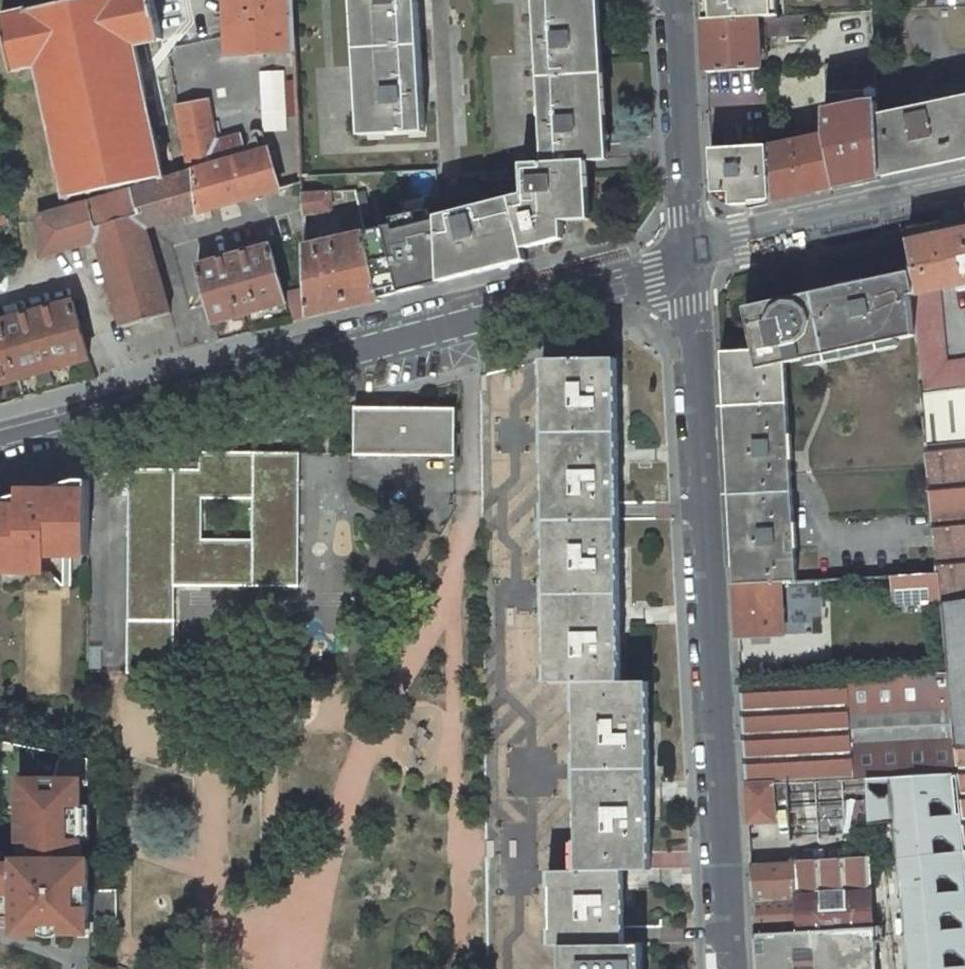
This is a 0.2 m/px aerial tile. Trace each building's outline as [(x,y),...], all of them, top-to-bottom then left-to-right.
[(40,75),(66,198),(164,176),(153,127),(161,125),(155,102),(148,103),(135,44),(161,39),(153,0),(79,0),(26,12),(23,0),(16,0),(19,13),(0,17),(0,19),(12,71),(20,69),(22,79),(40,75)] [(295,51),(293,0),(225,0),(228,54),(295,51)] [(368,135),(360,0),(353,0),(361,135),(368,135)] [(425,131),(417,0),(360,0),(368,135),(425,131)] [(544,163),(523,164),(524,194),(507,199),(493,202),(438,216),(440,275),(525,253),(524,248),(522,241),(563,230),(563,220),(583,219),(580,161),(587,161),(601,160),(592,0),(535,0),(544,163)] [(601,160),(609,160),(599,0),(592,0),(601,160)] [(703,20),(758,17),(778,16),(777,0),(702,0),(703,20)] [(805,34),(804,14),(778,16),(758,17),(703,20),(706,72),(760,69),(758,37),(805,34)] [(288,117),(299,116),(297,80),(286,80),(288,117)] [(881,177),(877,116),(877,103),(864,104),(864,94),(837,95),(838,111),(824,112),(824,136),(835,187),(881,177)] [(877,116),(881,177),(964,159),(964,97),(877,116)] [(242,142),(241,136),(216,142),(207,100),(177,106),(190,171),(196,169),(200,211),(279,189),(268,150),(253,154),(249,140),(242,142)] [(771,200),(835,187),(824,136),(808,139),(808,135),(802,136),(803,140),(794,142),(793,138),(788,139),(788,143),(768,148),(771,200)] [(268,150),(279,189),(301,183),(302,183),(300,140),(268,150)] [(768,146),(711,149),(713,193),(730,192),(731,206),(751,205),(751,201),(771,200),(768,148),(768,146)] [(587,161),(580,161),(583,219),(591,219),(587,161)] [(190,171),(134,187),(146,227),(200,211),(196,169),(190,171)] [(86,202),(97,241),(122,326),(171,312),(146,227),(134,187),(86,202)] [(301,193),(302,215),(331,210),(330,199),(357,198),(356,190),(301,193)] [(38,216),(42,257),(97,241),(86,202),(38,216)] [(380,298),(441,282),(440,275),(438,217),(431,219),(429,211),(392,219),(393,226),(365,232),(380,298)] [(905,238),(906,243),(911,267),(909,267),(913,295),(941,289),(964,284),(964,226),(905,238)] [(564,238),(563,230),(522,241),(524,248),(564,238)] [(304,246),(306,288),(307,317),(381,300),(365,232),(304,246)] [(286,303),(271,245),(198,265),(214,323),(286,303)] [(527,260),(525,253),(440,275),(441,282),(527,260)] [(747,337),(748,351),(755,350),(759,369),(786,363),(806,358),(807,365),(898,345),(897,339),(914,335),(910,296),(913,295),(910,272),(745,308),(752,336),(747,337)] [(306,288),(289,291),(295,320),(307,317),(306,288)] [(941,289),(913,295),(910,296),(919,394),(922,393),(964,387),(964,357),(948,359),(941,289)] [(74,300),(2,321),(18,379),(90,358),(74,300)] [(18,379),(2,321),(0,321),(0,384),(18,379)] [(919,394),(918,384),(914,335),(897,339),(898,345),(807,365),(806,358),(786,363),(798,581),(892,575),(937,573),(932,528),(919,394)] [(755,350),(722,351),(735,583),(780,581),(798,581),(786,363),(759,369),(755,350)] [(544,359),(548,682),(576,682),(577,870),(551,870),(552,945),(561,944),(562,968),(642,968),(642,943),(624,944),(622,869),(650,869),(648,681),(621,681),(617,358),(544,359)] [(919,394),(932,528),(964,525),(964,387),(922,393),(919,394)] [(455,409),(356,408),(355,455),(455,456),(455,409)] [(128,672),(174,672),(175,586),(298,586),(299,453),(199,452),(199,469),(129,468),(128,672)] [(0,500),(0,572),(7,572),(7,561),(19,561),(30,572),(47,572),(47,555),(61,555),(65,551),(70,545),(89,545),(89,480),(79,480),(73,481),(73,490),(45,490),(45,488),(0,500)] [(932,528),(937,573),(941,600),(941,603),(964,599),(964,525),(932,528)] [(69,555),(88,556),(89,545),(70,545),(65,551),(69,555)] [(941,603),(941,600),(937,573),(892,575),(895,605),(941,603)] [(780,581),(735,583),(738,636),(783,634),(780,581)] [(954,745),(964,743),(964,599),(941,603),(947,672),(954,745)] [(798,782),(957,774),(954,745),(947,672),(740,685),(746,784),(798,782)] [(954,745),(957,774),(964,844),(964,743),(954,745)] [(2,918),(2,927),(17,927),(17,933),(70,933),(88,933),(88,923),(88,917),(88,890),(88,860),(87,777),(87,759),(59,753),(54,779),(19,780),(19,843),(19,860),(15,860),(15,864),(0,864),(0,918),(2,918)] [(964,922),(964,844),(957,774),(798,782),(799,804),(788,805),(789,819),(791,838),(811,837),(851,834),(853,847),(872,846),(877,927),(964,922)] [(798,782),(746,784),(748,823),(789,819),(788,805),(799,804),(798,782)] [(811,837),(791,838),(793,863),(813,861),(811,837)] [(797,932),(877,927),(872,846),(853,847),(853,859),(813,861),(793,863),(797,932)] [(755,934),(797,932),(793,863),(751,866),(755,934)] [(116,917),(117,890),(88,890),(88,917),(116,917)] [(877,927),(880,968),(964,968),(964,922),(877,927)] [(757,968),(880,968),(877,927),(797,932),(755,934),(757,968)]
